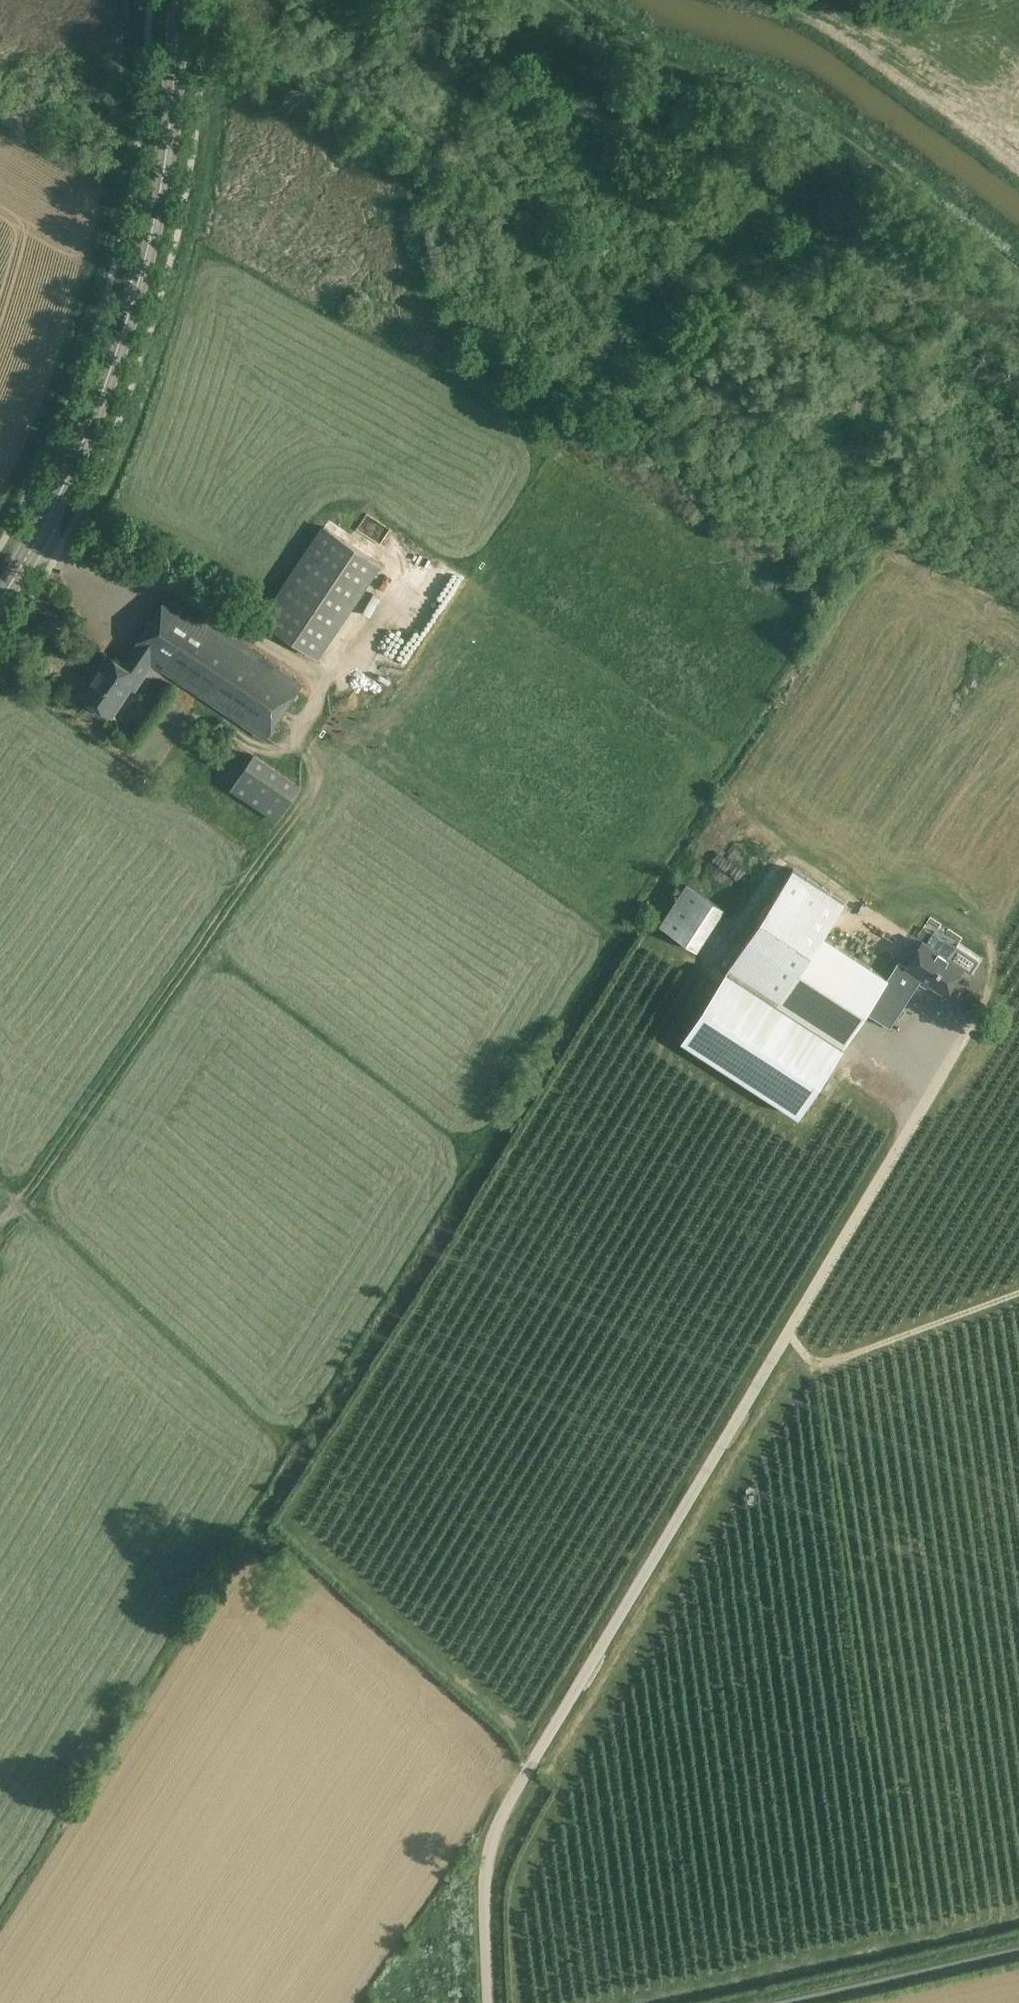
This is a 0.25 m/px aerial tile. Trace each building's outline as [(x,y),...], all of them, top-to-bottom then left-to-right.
[(319,658),(373,558),(311,525),(257,624),(319,658)] [(301,686),(168,597),(133,645),(135,647),(123,663),(111,655),(94,679),(91,678),(79,694),(111,714),(129,686),(133,689),(151,664),(160,670),(162,668),(265,739),(301,686)] [(246,751),(224,790),(273,817),(295,778),(246,751)] [(957,947),(949,959),(923,941),(907,966),(899,960),(887,978),(823,936),(845,902),(793,868),(682,1040),(799,1116),(845,1045),(867,1012),(890,1027),(923,977),(947,993),(963,968),(971,973),(979,961),(957,947)] [(697,949),(719,903),(677,884),(656,930),(697,949)]
